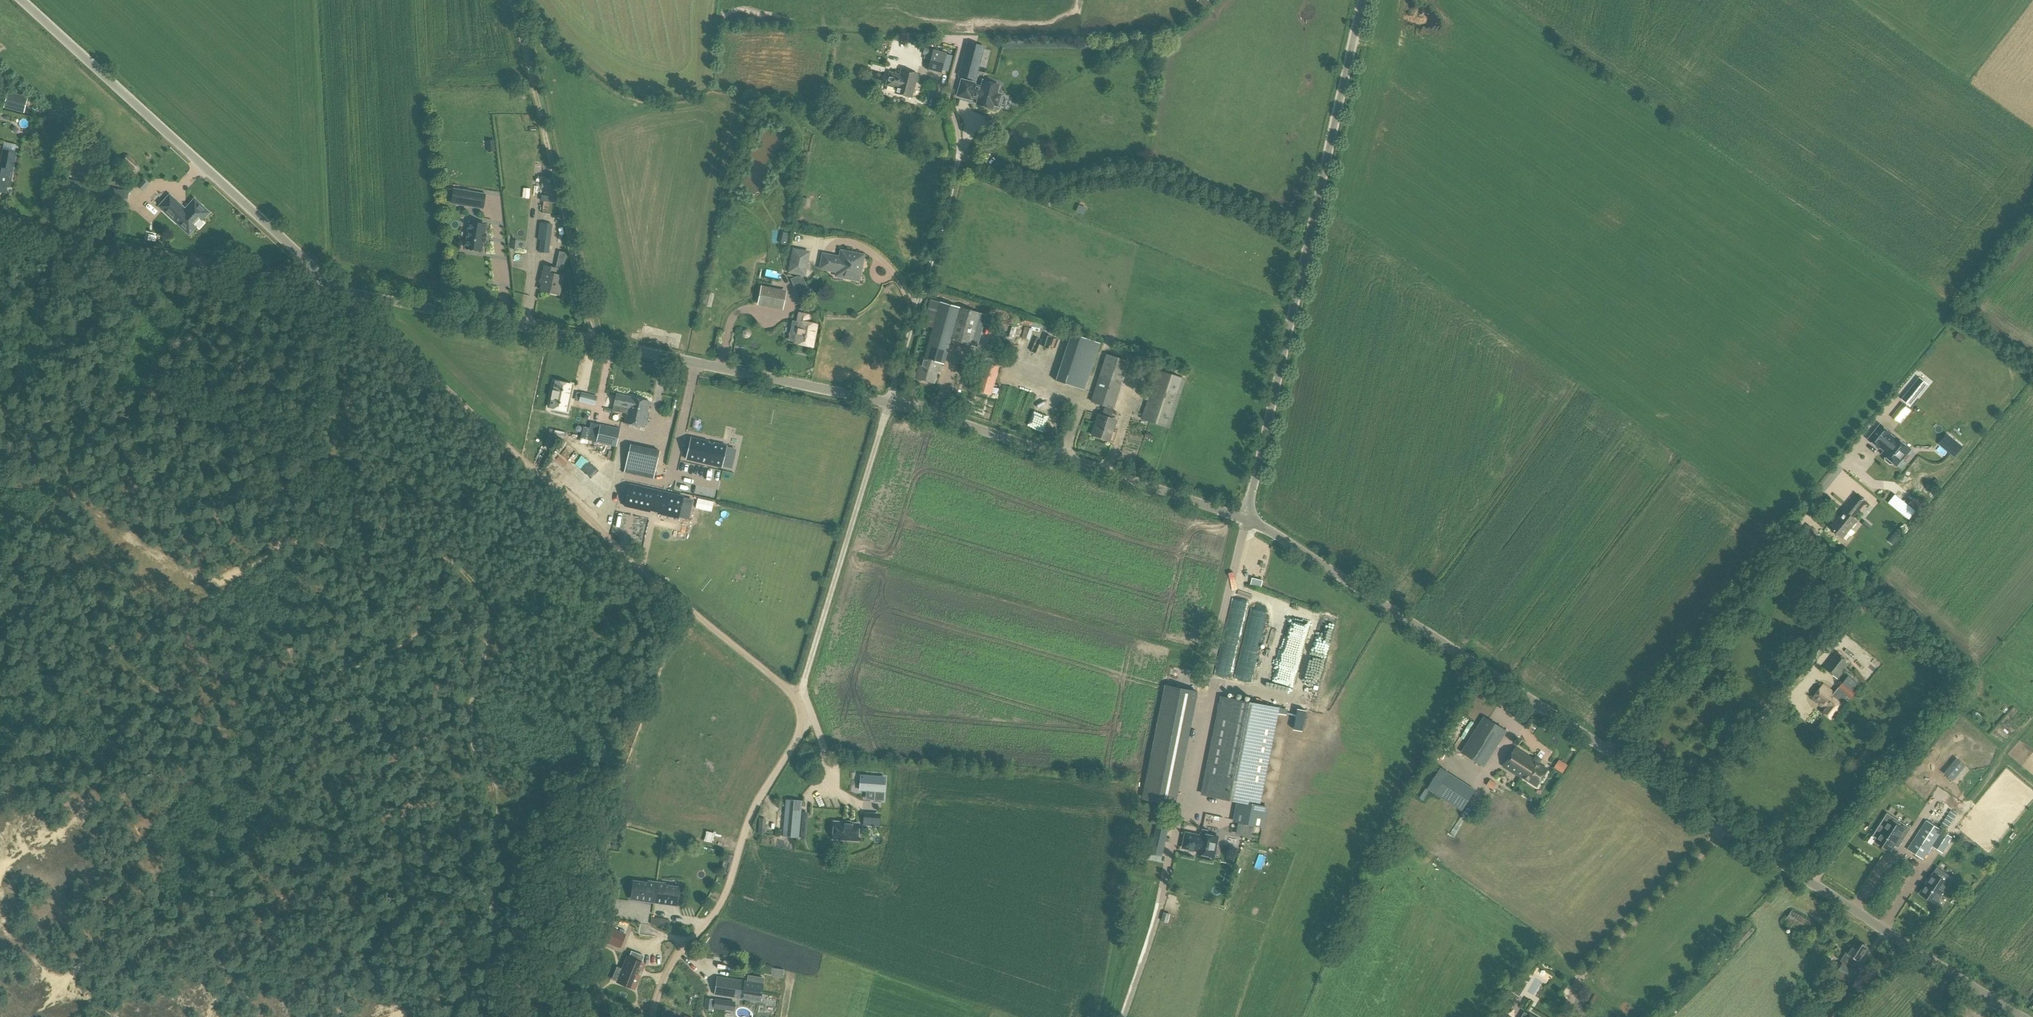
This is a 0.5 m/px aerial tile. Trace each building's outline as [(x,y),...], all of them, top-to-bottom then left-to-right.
[(959,75),(975,80),(984,47),(967,42),(959,75)] [(923,55),(931,57),(933,50),(925,48),(923,55)] [(931,57),(928,69),(941,72),(946,54),(933,50),(931,57)] [(889,72),(886,85),(897,88),(895,93),(911,97),(917,74),(901,70),(900,75),(889,72)] [(962,80),(957,99),(970,102),(971,99),(978,101),(976,108),(992,112),(993,108),(1000,110),(1003,96),(999,95),(1002,87),(984,82),(982,88),(977,86),(977,84),(962,80)] [(8,92),(4,107),(25,112),(28,96),(8,92)] [(1,196),(1,194),(6,195),(7,189),(9,189),(16,153),(4,150),(0,169),(0,196),(1,196)] [(127,154),(122,160),(134,171),(139,165),(129,156),(130,156),(127,154)] [(144,191),(149,185),(144,181),(139,187),(144,191)] [(483,208),(485,194),(461,190),(459,204),(483,208)] [(170,196),(160,207),(190,234),(196,227),(192,223),(199,216),(203,220),(208,214),(204,211),(204,209),(203,207),(202,206),(200,205),(198,205),(194,201),(186,210),(170,196)] [(486,225),(470,223),(466,248),(481,251),(483,242),(484,242),(486,234),(484,234),(486,225)] [(539,224),(536,241),(540,242),(538,253),(549,254),(552,224),(539,224)] [(765,275),(778,280),(792,242),(779,238),(765,275)] [(793,249),(788,272),(805,276),(810,252),(793,249)] [(820,255),(817,272),(832,275),(833,276),(834,277),(835,278),(836,278),(838,278),(839,278),(840,277),(841,276),(861,280),(865,258),(841,253),(840,258),(820,255)] [(466,262),(452,266),(455,277),(469,273),(466,262)] [(545,266),(541,283),(543,284),(541,290),(559,294),(563,276),(556,275),(557,269),(545,266)] [(797,277),(792,279),(797,291),(807,287),(803,278),(797,277)] [(760,285),(757,306),(783,310),(786,290),(760,285)] [(921,358),(915,378),(934,384),(937,371),(940,371),(942,363),(943,364),(950,340),(971,345),(980,314),(930,299),(923,324),(933,327),(923,358),(921,358)] [(799,324),(796,343),(811,346),(815,325),(808,324),(809,316),(799,314),(797,324),(799,324)] [(1054,347),(1055,331),(1042,330),(1042,347),(1054,347)] [(1074,339),(1061,382),(1090,391),(1105,344),(1086,338),(1085,342),(1074,339)] [(1106,353),(1090,402),(1104,407),(1101,416),(1110,418),(1113,410),(1113,409),(1121,386),(1129,361),(1106,353)] [(984,363),(976,390),(990,394),(998,368),(984,363)] [(1157,370),(1140,419),(1169,429),(1186,379),(1157,370)] [(1902,397),(1911,405),(1929,383),(1920,375),(1902,397)] [(566,411),(572,385),(554,381),(549,407),(566,411)] [(1019,402),(1021,392),(1012,389),(1009,399),(1019,402)] [(581,393),(579,402),(595,406),(598,396),(581,393)] [(615,395),(613,406),(627,409),(623,424),(643,428),(649,403),(615,395)] [(1040,408),(1044,399),(1035,395),(1031,405),(1036,407),(1036,406),(1040,408)] [(1892,417),(1901,424),(1913,409),(1903,402),(1892,417)] [(1098,414),(1091,436),(1109,441),(1116,420),(1098,414)] [(711,430),(712,423),(701,421),(699,428),(711,430)] [(591,422),(587,440),(596,442),(616,447),(620,429),(601,425),(601,424),(591,422)] [(572,453),(577,430),(545,423),(540,446),(572,453)] [(678,432),(732,445),(734,435),(680,423),(678,432)] [(1881,425),(1869,439),(1879,447),(1880,446),(1886,451),(1884,454),(1886,456),(1886,458),(1886,460),(1890,463),(1892,463),(1894,462),(1896,464),(1902,458),(1903,459),(1911,449),(1897,438),(1896,439),(1890,434),(1891,433),(1881,425)] [(691,438),(686,459),(721,467),(726,446),(713,443),(713,444),(708,443),(709,442),(691,438)] [(624,471),(653,477),(659,448),(631,442),(624,471)] [(683,497),(629,484),(624,506),(650,512),(651,510),(658,512),(657,514),(678,518),(683,497)] [(1858,495),(1830,527),(1843,538),(1857,522),(1854,519),(1862,509),(1867,503),(1858,495)] [(1253,578),(1251,585),(1261,587),(1263,581),(1253,578)] [(1273,648),(1264,682),(1276,685),(1285,651),(1273,648)] [(1837,652),(1824,668),(1838,680),(1851,663),(1837,652)] [(1845,682),(1838,689),(1851,699),(1856,692),(1845,682)] [(1786,683),(1779,690),(1786,696),(1792,690),(1786,683)] [(1823,687),(1812,700),(1825,709),(1824,712),(1831,719),(1843,705),(1842,704),(1844,702),(1823,687)] [(1279,707),(1223,696),(1204,794),(1259,805),(1279,707)] [(1507,731),(1484,717),(1462,752),(1485,767),(1507,731)] [(1516,746),(1503,767),(1538,788),(1549,769),(1539,763),(1541,759),(1536,755),(1534,758),(1516,746)] [(1952,781),(1965,766),(1956,758),(1943,773),(1952,781)] [(939,795),(968,797),(969,770),(842,761),(841,779),(874,781),(874,787),(939,791),(939,795)] [(1568,765),(1563,762),(1558,770),(1563,773),(1568,765)] [(1448,773),(1435,793),(1463,811),(1476,790),(1448,773)] [(1494,781),(1493,788),(1501,790),(1502,783),(1494,781)] [(1174,805),(1176,795),(1146,789),(1144,799),(1174,805)] [(785,799),(782,836),(799,838),(803,800),(785,799)] [(1236,820),(1253,824),(1256,813),(1239,808),(1236,820)] [(1910,828),(1886,813),(1872,836),(1876,839),(1875,841),(1891,850),(1895,843),(1899,846),(1910,828)] [(879,815),(864,814),(863,825),(878,826),(879,815)] [(1922,828),(1908,849),(1908,850),(1915,854),(1924,860),(1933,846),(1933,847),(1942,853),(1949,842),(1948,842),(1949,842),(1951,838),(1952,837),(1943,831),(1927,820),(1922,828)] [(832,839),(857,841),(859,824),(834,822),(832,839)] [(1156,827),(1151,852),(1163,855),(1168,830),(1156,827)] [(704,841),(711,843),(713,832),(707,831),(704,841)] [(1187,832),(1184,847),(1189,848),(1189,850),(1195,851),(1197,850),(1199,850),(1199,853),(1215,856),(1215,855),(1217,854),(1218,848),(1217,847),(1219,836),(1202,833),(1202,835),(1187,832)] [(624,839),(614,839),(614,852),(624,852),(624,839)] [(1933,873),(1920,894),(1935,904),(1948,884),(1948,883),(1952,878),(1937,868),(1933,873)] [(1983,880),(1986,872),(1981,870),(1978,877),(1983,880)] [(1837,882),(1847,888),(1851,883),(1841,876),(1837,882)] [(655,904),(657,883),(649,882),(648,884),(634,883),(633,901),(647,902),(647,903),(655,904)] [(678,905),(679,887),(665,886),(665,883),(657,883),(655,904),(663,904),(678,905)] [(719,903),(723,893),(718,891),(714,900),(719,903)] [(1155,914),(1159,894),(1149,892),(1146,913),(1155,914)] [(601,913),(613,915),(614,902),(603,901),(601,913)] [(1793,910),(1786,920),(1816,940),(1822,930),(1793,910)] [(1164,912),(1162,921),(1168,923),(1171,914),(1164,912)] [(620,947),(625,934),(605,926),(599,939),(620,947)] [(1848,954),(1859,960),(1860,961),(1869,948),(1857,940),(1849,953),(1848,954)] [(1136,950),(1148,952),(1150,944),(1138,941),(1136,950)] [(623,970),(618,982),(633,988),(643,964),(640,962),(643,955),(631,950),(623,970)] [(1847,951),(1840,961),(1843,963),(1853,969),(1854,968),(1859,960),(1848,954),(1849,953),(1847,951)] [(1843,963),(1837,973),(1854,985),(1862,973),(1854,968),(1853,969),(1843,963)] [(1837,973),(1829,984),(1848,996),(1854,985),(1837,973)] [(1542,985),(1547,980),(1541,975),(1536,980),(1542,985)] [(717,977),(715,994),(760,1001),(763,984),(764,978),(748,976),(747,982),(717,977)] [(733,1011),(735,1002),(715,999),(713,1008),(733,1011)] [(1824,1016),(1841,1016),(1847,1011),(1838,1003),(1824,1016)]
